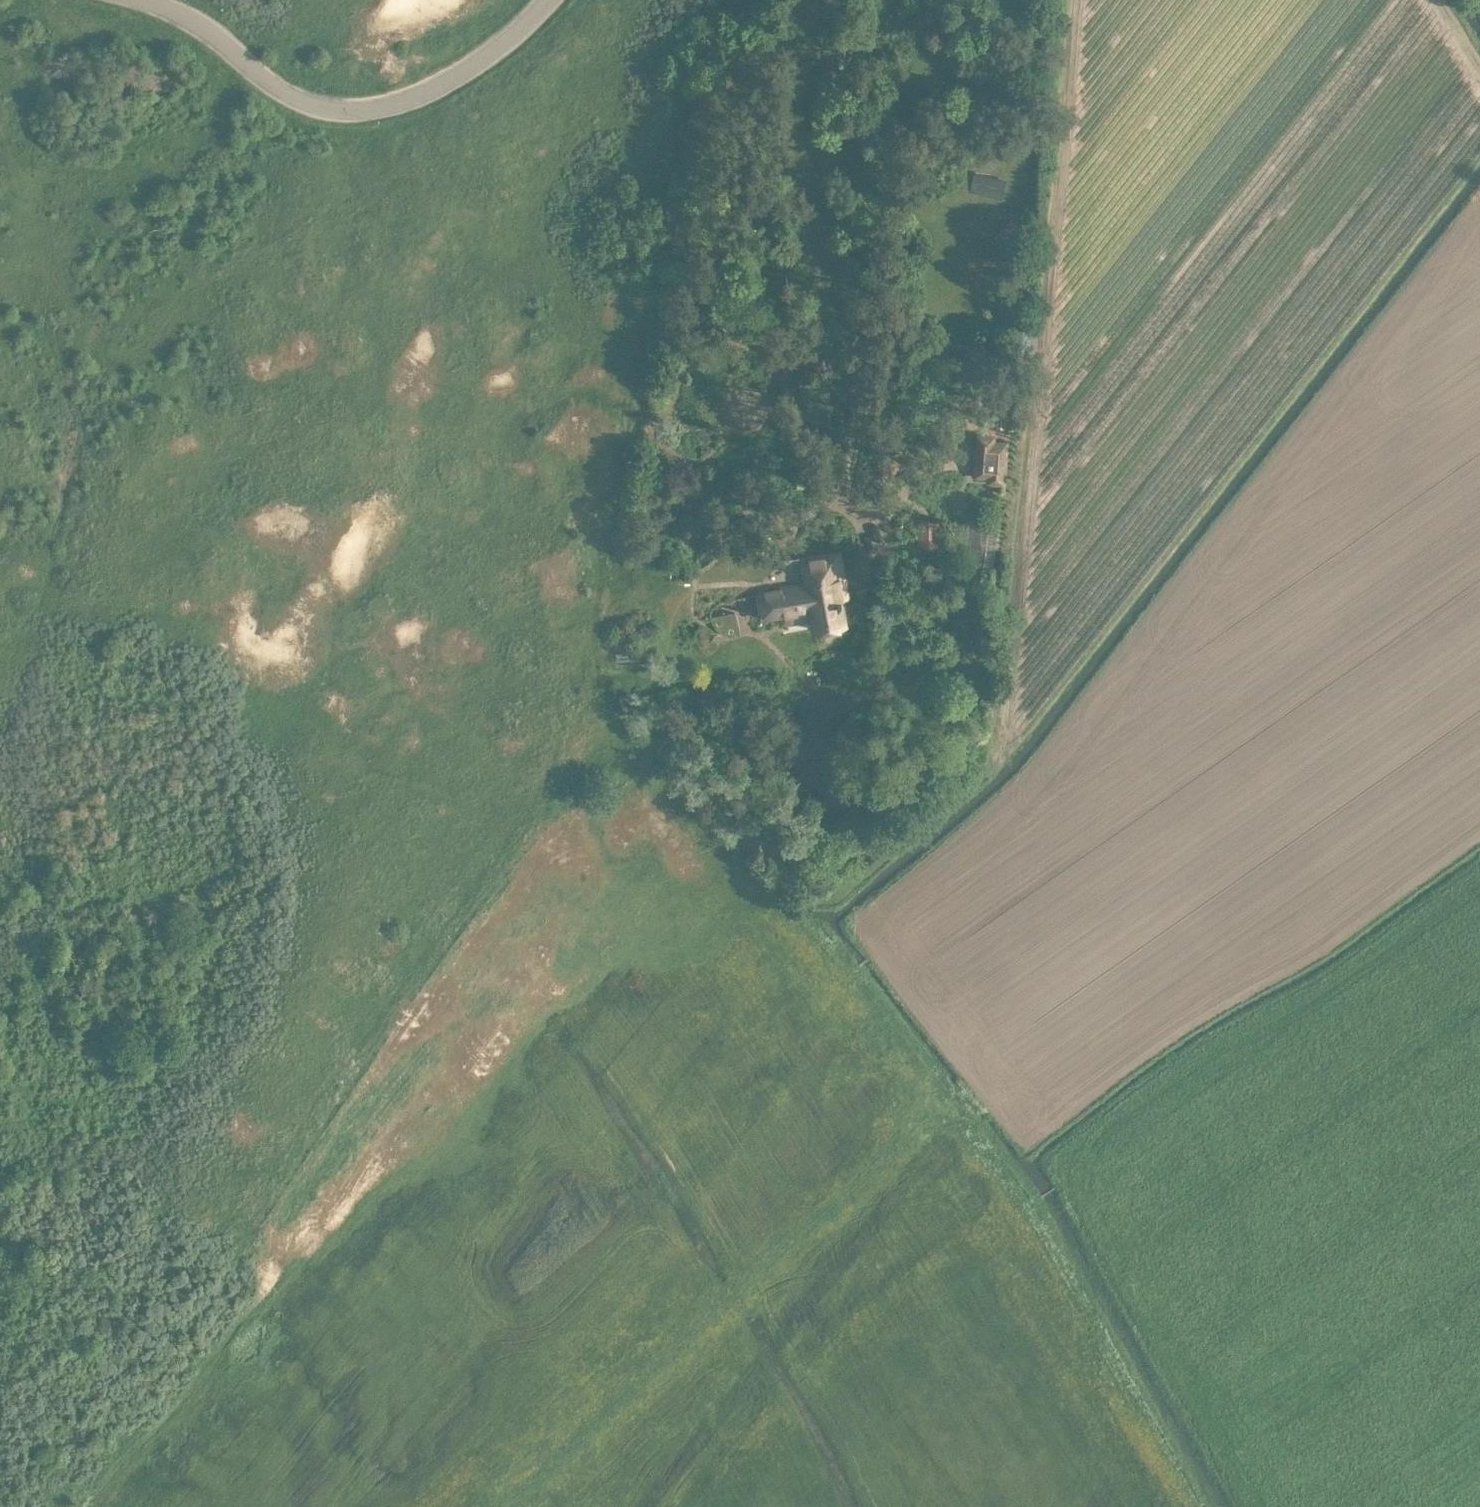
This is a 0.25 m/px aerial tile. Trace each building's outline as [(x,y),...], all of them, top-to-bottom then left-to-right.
[(995,412),(993,425),(1005,427),(1007,414),(995,412)] [(979,519),(965,517),(959,557),(974,559),(973,564),(986,566),(992,526),(979,525),(979,519)] [(936,547),(936,520),(916,520),(916,547),(936,547)] [(784,611),(786,620),(785,610),(811,606),(813,619),(814,619),(812,606),(842,600),(837,572),(824,574),(823,571),(803,575),(804,581),(757,590),(761,611),(755,612),(755,614),(761,613),(761,615),(784,611)] [(737,633),(733,610),(708,615),(712,625),(724,633),(737,633)]
